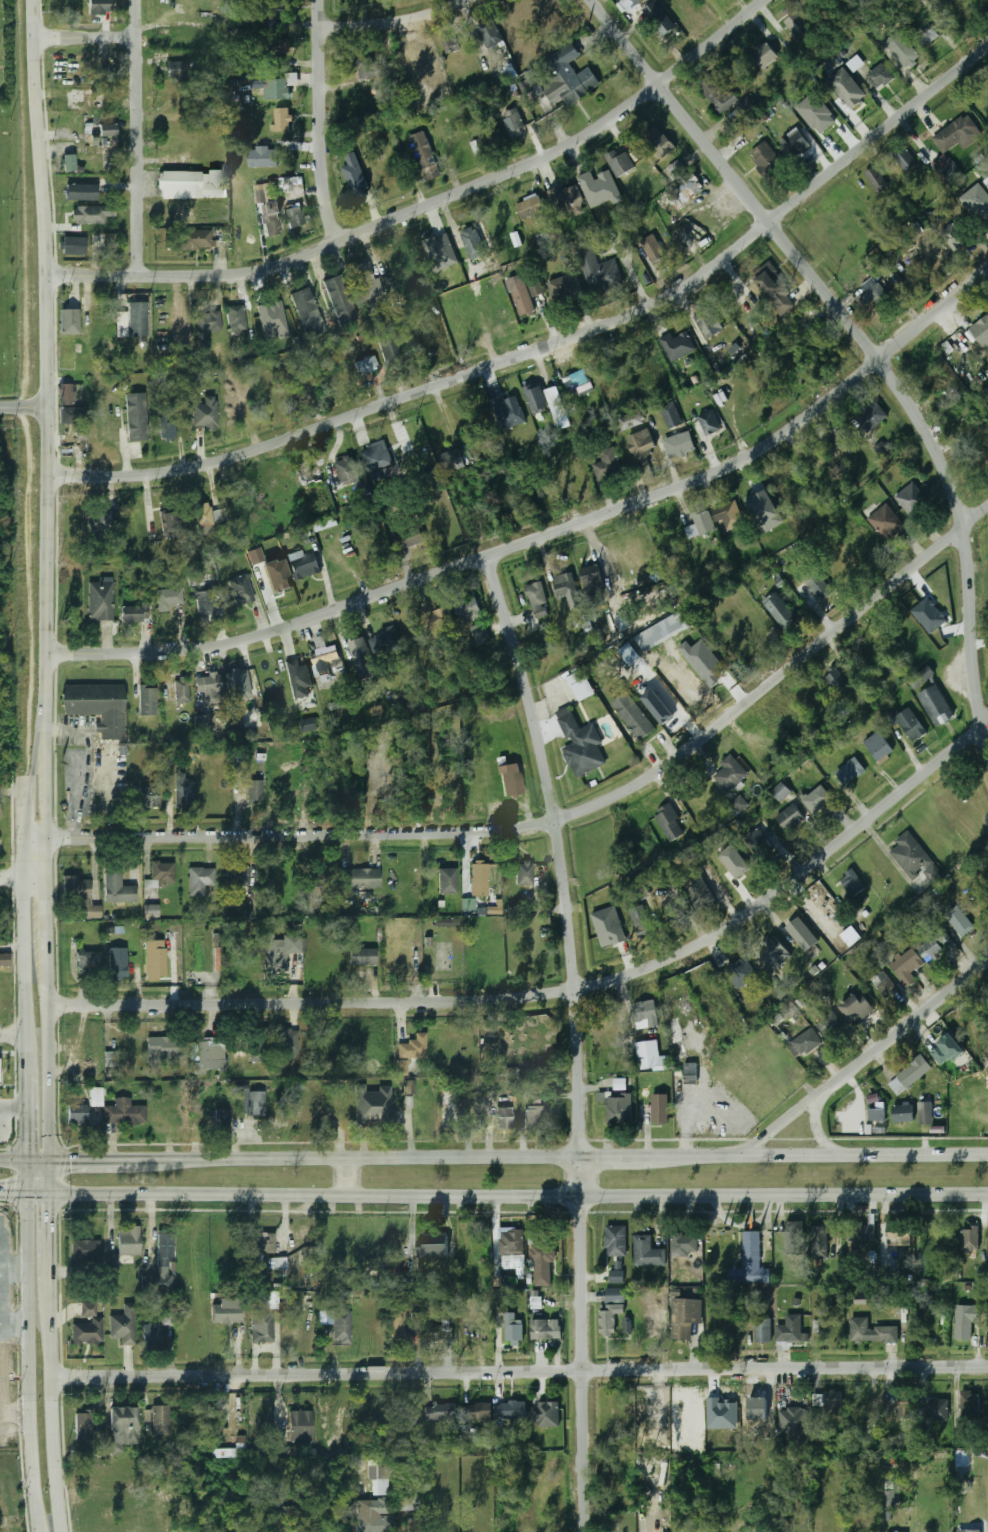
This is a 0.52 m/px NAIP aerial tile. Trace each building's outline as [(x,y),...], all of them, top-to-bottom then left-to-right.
[(52,9),(75,9),(75,0),(52,0),(52,9)] [(111,0),(87,0),(87,15),(111,15),(111,0)] [(642,10),(664,37),(676,27),(655,0),(642,10)] [(282,10),(269,9),(268,20),(281,20),(282,10)] [(800,45),(814,34),(797,11),(782,23),(800,45)] [(492,46),(492,20),(479,20),(479,46),(492,46)] [(939,37),(926,20),(910,33),(923,49),(939,37)] [(883,43),(906,69),(919,57),(896,31),(883,43)] [(441,39),(446,54),(460,49),(454,34),(441,39)] [(762,69),(778,57),(765,40),(749,51),(762,69)] [(538,63),(550,82),(541,87),(531,71),(524,75),(537,95),(544,91),(552,105),(563,98),(568,107),(601,86),(589,67),(576,75),(568,62),(580,55),(572,43),(538,63)] [(865,64),(858,55),(847,63),(854,72),(865,64)] [(375,58),(356,58),(356,76),(375,76),(375,58)] [(843,66),(837,58),(825,66),(831,74),(843,66)] [(183,78),(183,62),(167,62),(167,78),(183,78)] [(893,77),(880,63),(866,75),(878,90),(893,77)] [(868,96),(844,67),(828,80),(851,109),(868,96)] [(696,88),(718,115),(735,101),(713,74),(696,88)] [(263,79),(263,99),(288,99),(288,79),(263,79)] [(838,120),(814,91),(796,107),(820,136),(838,120)] [(755,108),(747,97),(737,104),(745,115),(755,108)] [(502,112),(510,139),(525,134),(517,108),(502,112)] [(274,132),(290,132),(290,109),(274,109),(274,132)] [(981,134),(964,113),(932,139),(943,154),(958,142),(963,148),(981,134)] [(100,125),(99,136),(115,137),(115,125),(100,125)] [(676,147),(655,126),(640,139),(662,161),(676,147)] [(781,142),(794,156),(808,143),(796,129),(781,142)] [(425,181),(441,175),(424,130),(408,136),(425,181)] [(492,154),(492,136),(476,136),(476,147),(474,147),(474,154),(492,154)] [(748,154),(766,177),(783,165),(764,141),(748,154)] [(891,156),(906,174),(918,165),(903,146),(891,156)] [(249,147),(248,165),(277,166),(278,147),(249,147)] [(635,168),(622,147),(605,158),(618,179),(635,168)] [(101,173),(101,153),(84,153),(84,173),(101,173)] [(75,155),(62,155),(62,171),(75,171),(75,155)] [(939,173),(945,184),(958,177),(946,155),(930,164),(936,175),(939,173)] [(667,168),(675,179),(687,171),(679,160),(667,168)] [(878,194),(888,187),(874,167),(864,174),(878,194)] [(340,176),(351,202),(370,194),(360,168),(340,176)] [(227,198),(227,171),(159,171),(159,198),(227,198)] [(591,209),(620,196),(609,171),(594,178),(590,171),(576,177),(591,209)] [(677,209),(704,187),(691,172),(669,189),(676,198),(672,202),(677,209)] [(66,200),(97,200),(97,185),(66,184),(66,200)] [(256,203),(277,202),(276,184),(255,185),(256,203)] [(584,212),(579,185),(549,190),(554,218),(584,212)] [(533,225),(548,220),(539,194),(515,202),(521,220),(530,216),(533,225)] [(261,204),(266,236),(283,233),(278,202),(261,204)] [(308,226),(298,205),(283,213),(294,233),(308,226)] [(106,223),(105,216),(115,216),(115,206),(72,207),(72,224),(106,223)] [(183,226),(183,210),(161,210),(161,226),(183,226)] [(690,212),(682,218),(698,239),(716,226),(705,210),(695,218),(690,212)] [(53,211),(53,227),(81,227),(81,211),(53,211)] [(971,241),(956,221),(941,233),(956,252),(971,241)] [(470,261),(486,255),(474,226),(459,232),(470,261)] [(180,230),(180,248),(213,248),(213,230),(180,230)] [(666,251),(649,230),(635,241),(652,262),(666,251)] [(459,264),(448,232),(423,241),(434,273),(459,264)] [(541,250),(554,247),(550,232),(537,235),(541,250)] [(61,255),(84,255),(84,238),(61,238),(61,255)] [(623,283),(613,259),(598,265),(591,249),(578,255),(594,295),(623,283)] [(365,299),(378,292),(363,262),(349,270),(365,299)] [(781,316),(798,304),(769,264),(753,276),(781,316)] [(321,281),(339,325),(357,318),(340,274),(321,281)] [(518,318),(534,313),(523,275),(507,279),(518,318)] [(547,281),(552,300),(573,295),(568,276),(547,281)] [(864,295),(884,315),(896,302),(877,282),(864,295)] [(290,293),(306,337),(323,331),(307,287),(290,293)] [(146,336),(146,302),(128,302),(128,336),(146,336)] [(245,330),(242,305),(226,307),(229,332),(245,330)] [(59,307),(59,328),(75,328),(75,307),(59,307)] [(722,330),(710,308),(694,316),(706,339),(722,330)] [(219,331),(219,313),(196,313),(196,348),(210,348),(210,331),(219,331)] [(969,330),(983,349),(987,345),(987,315),(969,330)] [(378,326),(381,367),(397,366),(395,325),(378,326)] [(438,353),(433,327),(419,330),(423,356),(438,353)] [(695,351),(685,330),(660,341),(670,362),(695,351)] [(353,361),(356,375),(377,370),(374,356),(353,361)] [(561,378),(570,399),(595,388),(586,368),(561,378)] [(523,388),(532,415),(548,410),(540,382),(523,388)] [(75,423),(75,384),(59,384),(59,423),(75,423)] [(547,389),(557,430),(570,427),(560,386),(547,389)] [(257,415),(277,413),(276,395),(265,396),(265,390),(255,390),(257,415)] [(525,424),(518,395),(497,400),(495,392),(490,393),(499,430),(525,424)] [(128,442),(148,440),(144,393),(124,394),(128,442)] [(191,428),(216,428),(217,397),(202,396),(202,404),(192,403),(191,428)] [(888,417),(876,401),(855,416),(866,432),(888,417)] [(660,406),(666,429),(681,425),(674,402),(660,406)] [(706,436),(721,430),(712,407),(696,414),(706,436)] [(644,421),(638,409),(617,419),(624,432),(644,421)] [(173,416),(160,416),(160,440),(173,440),(173,416)] [(647,463),(645,456),(656,453),(648,428),(627,436),(637,466),(647,463)] [(76,430),(76,438),(97,438),(97,430),(76,430)] [(669,460),(695,451),(687,431),(662,440),(669,460)] [(362,451),(370,469),(397,456),(388,439),(362,451)] [(875,446),(882,457),(890,451),(883,441),(875,446)] [(464,468),(457,446),(437,453),(444,475),(464,468)] [(596,479),(621,474),(616,447),(599,450),(601,462),(593,464),(596,479)] [(357,479),(351,457),(334,462),(340,483),(357,479)] [(292,472),(303,489),(321,477),(317,471),(313,473),(306,463),(292,472)] [(911,519),(930,504),(913,482),(893,496),(911,519)] [(763,533),(783,524),(769,490),(749,499),(763,533)] [(721,533),(744,525),(736,501),(713,509),(721,533)] [(209,503),(194,504),(197,535),(212,533),(209,503)] [(903,526),(885,503),(865,519),(883,542),(903,526)] [(214,522),(226,520),(223,509),(212,511),(214,522)] [(696,524),(685,528),(689,539),(716,529),(709,509),(692,515),(696,524)] [(90,511),(90,531),(109,531),(109,511),(90,511)] [(162,512),(162,534),(177,534),(177,512),(162,512)] [(410,540),(405,530),(397,534),(401,544),(410,540)] [(264,561),(260,547),(247,551),(250,564),(264,561)] [(287,555),(294,580),(320,572),(314,553),(302,557),(300,551),(287,555)] [(293,589),(282,557),(262,564),(272,595),(293,589)] [(579,570),(587,596),(604,591),(596,565),(579,570)] [(832,594),(817,570),(804,578),(818,602),(832,594)] [(553,576),(558,600),(576,596),(570,572),(553,576)] [(226,580),(234,606),(252,600),(244,574),(226,580)] [(549,614),(541,581),(525,585),(533,618),(549,614)] [(111,582),(87,582),(87,620),(111,620),(111,582)] [(156,609),(181,609),(181,589),(156,589),(156,609)] [(214,613),(211,589),(194,591),(196,614),(214,613)] [(792,624),(787,618),(792,613),(775,592),(762,603),(784,630),(792,624)] [(454,603),(458,618),(480,611),(476,596),(454,603)] [(930,635),(948,621),(929,596),(911,610),(930,635)] [(147,623),(147,605),(120,605),(120,623),(147,623)] [(432,629),(453,624),(449,607),(428,612),(432,629)] [(689,627),(680,610),(635,637),(645,654),(689,627)] [(581,616),(583,629),(591,628),(590,615),(581,616)] [(475,646),(490,642),(485,623),(469,627),(475,646)] [(377,656),(401,650),(395,625),(380,630),(381,635),(372,637),(377,656)] [(345,642),(353,671),(369,666),(360,637),(345,642)] [(311,653),(318,683),(330,680),(327,669),(339,666),(334,645),(322,647),(320,638),(314,639),(317,651),(311,653)] [(292,699),(311,696),(305,664),(298,666),(296,657),(284,659),(292,699)] [(914,676),(919,684),(934,674),(928,666),(914,676)] [(836,692),(848,682),(835,667),(823,677),(836,692)] [(250,689),(246,668),(227,672),(232,693),(250,689)] [(579,702),(595,694),(584,670),(568,677),(579,702)] [(194,675),(195,693),(203,693),(204,704),(220,704),(220,675),(194,675)] [(174,703),(188,703),(188,678),(174,678),(174,703)] [(954,717),(936,684),(917,694),(936,727),(954,717)] [(98,739),(122,739),(123,685),(61,685),(61,714),(98,715),(98,739)] [(155,685),(138,685),(138,716),(155,716),(155,685)] [(655,729),(625,692),(610,704),(641,741),(655,729)] [(563,748),(575,777),(597,768),(571,705),(555,712),(569,746),(563,748)] [(926,732),(907,707),(893,718),(912,742),(926,732)] [(195,733),(210,731),(208,715),(193,717),(195,733)] [(317,730),(314,717),(300,720),(303,733),(317,730)] [(878,762),(893,750),(878,730),(863,742),(878,762)] [(724,769),(713,778),(727,794),(748,775),(729,754),(719,763),(724,769)] [(834,773),(845,786),(865,769),(854,756),(834,773)] [(524,793),(517,763),(498,767),(505,797),(524,793)] [(174,806),(189,806),(189,773),(174,773),(174,806)] [(246,799),(262,799),(262,781),(246,781),(246,799)] [(772,793),(780,801),(789,791),(782,783),(772,793)] [(832,797),(819,783),(801,801),(814,815),(832,797)] [(157,808),(157,787),(129,787),(129,808),(157,808)] [(744,800),(737,796),(733,805),(740,809),(744,800)] [(669,843),(686,833),(669,803),(652,813),(669,843)] [(775,817),(787,832),(805,819),(793,803),(775,817)] [(767,841),(760,828),(743,837),(750,851),(767,841)] [(894,841),(898,846),(890,852),(912,879),(933,861),(907,830),(894,841)] [(725,883),(748,874),(743,859),(719,868),(725,883)] [(172,887),(172,862),(149,862),(149,887),(172,887)] [(531,885),(531,862),(515,862),(515,885),(531,885)] [(471,896),(487,896),(487,863),(471,863),(471,896)] [(225,887),(248,887),(248,867),(225,867),(225,887)] [(188,868),(188,896),(204,896),(204,885),(213,885),(213,868),(188,868)] [(342,868),(342,888),(379,888),(379,868),(342,868)] [(438,893),(455,893),(455,868),(438,868),(438,893)] [(838,880),(849,895),(863,884),(852,870),(838,880)] [(120,887),(120,873),(104,873),(104,902),(134,902),(134,887),(120,887)] [(90,905),(89,877),(62,878),(62,901),(82,900),(83,918),(99,918),(99,905),(90,905)] [(683,891),(700,910),(715,896),(698,878),(683,891)] [(461,910),(473,910),(473,899),(461,899),(461,910)] [(628,907),(640,935),(653,930),(640,902),(628,907)] [(144,918),(159,918),(159,904),(144,904),(144,918)] [(591,914),(603,948),(627,939),(615,905),(591,914)] [(974,928),(957,905),(944,915),(961,938),(974,928)] [(785,928),(807,952),(819,941),(797,917),(785,928)] [(948,944),(938,932),(917,949),(926,961),(948,944)] [(791,956),(773,933),(756,947),(775,969),(791,956)] [(286,972),(286,954),(304,954),(305,936),(282,936),(282,945),(270,945),(270,972),(286,972)] [(164,948),(159,948),(159,941),(147,941),(147,979),(164,979),(164,948)] [(125,948),(108,948),(108,977),(125,977),(125,948)] [(348,948),(348,965),(375,965),(375,948),(348,948)] [(915,981),(910,973),(922,963),(911,949),(889,966),(906,988),(915,981)] [(98,974),(98,952),(76,952),(76,974),(98,974)] [(0,954),(0,967),(8,967),(8,954),(0,954)] [(224,956),(224,973),(251,973),(251,956),(224,956)] [(737,989),(757,976),(745,956),(724,969),(737,989)] [(871,980),(878,990),(890,982),(883,972),(871,980)] [(888,978),(877,986),(887,1000),(898,991),(888,978)] [(774,989),(781,1001),(798,992),(790,979),(774,989)] [(874,1009),(859,991),(838,1009),(854,1027),(874,1009)] [(648,1020),(649,1027),(663,1024),(656,998),(631,1005),(636,1024),(648,1020)] [(823,1035),(841,1029),(836,1013),(818,1019),(823,1035)] [(248,1062),(265,1062),(265,1028),(248,1028),(248,1062)] [(802,1058),(821,1042),(810,1028),(790,1043),(802,1058)] [(295,1060),(295,1029),(274,1029),(274,1060),(295,1060)] [(397,1058),(425,1058),(425,1033),(413,1033),(413,1042),(397,1042),(397,1058)] [(965,1050),(951,1034),(929,1051),(943,1068),(965,1050)] [(185,1063),(185,1038),(147,1038),(147,1063),(185,1063)] [(636,1042),(639,1071),(671,1068),(670,1055),(660,1056),(658,1040),(636,1042)] [(196,1042),(196,1074),(214,1074),(214,1042),(196,1042)] [(116,1052),(103,1052),(103,1066),(116,1066),(116,1052)] [(896,1096),(932,1069),(921,1055),(886,1083),(896,1096)] [(407,1060),(399,1060),(400,1075),(407,1075),(407,1060)] [(698,1082),(697,1062),(685,1063),(685,1082),(698,1082)] [(613,1078),(613,1091),(627,1090),(627,1077),(613,1078)] [(415,1094),(415,1080),(404,1080),(403,1093),(415,1094)] [(354,1125),(391,1125),(392,1086),(377,1086),(377,1091),(364,1091),(364,1084),(354,1084),(354,1125)] [(101,1106),(101,1088),(89,1088),(89,1106),(101,1106)] [(245,1091),(245,1115),(263,1115),(263,1091),(245,1091)] [(869,1103),(880,1101),(878,1094),(867,1096),(869,1103)] [(932,1094),(919,1095),(920,1124),(933,1124),(932,1094)] [(630,1095),(605,1095),(605,1123),(630,1123),(630,1095)] [(651,1095),(651,1123),(668,1123),(668,1095),(651,1095)] [(129,1098),(114,1098),(114,1106),(103,1106),(103,1124),(144,1124),(144,1106),(129,1106),(129,1098)] [(870,1121),(885,1121),(885,1102),(877,1102),(877,1109),(869,1109),(870,1121)] [(893,1104),(894,1122),(914,1122),(914,1104),(893,1104)] [(86,1105),(67,1105),(67,1125),(86,1125),(86,1105)] [(543,1106),(524,1106),(524,1131),(543,1131),(543,1106)] [(496,1129),(512,1129),(512,1107),(496,1107),(496,1129)] [(214,1127),(227,1127),(227,1109),(214,1109),(214,1127)] [(699,1133),(709,1128),(705,1120),(695,1125),(699,1133)] [(801,1221),(784,1222),(785,1255),(802,1254),(801,1221)] [(887,1252),(895,1252),(895,1240),(907,1240),(907,1224),(886,1224),(887,1252)] [(847,1248),(863,1248),(863,1242),(874,1242),(874,1225),(847,1225),(847,1248)] [(625,1226),(605,1226),(605,1257),(626,1256),(625,1226)] [(826,1255),(827,1227),(811,1226),(810,1254),(826,1255)] [(139,1255),(139,1227),(117,1227),(117,1255),(139,1255)] [(978,1229),(961,1229),(961,1251),(978,1251),(978,1229)] [(523,1231),(499,1231),(499,1255),(523,1255),(523,1231)] [(770,1284),(770,1269),(759,1269),(759,1231),(742,1232),(742,1269),(727,1270),(727,1284),(770,1284)] [(156,1267),(172,1267),(172,1233),(156,1233),(156,1267)] [(552,1233),(531,1233),(530,1286),(552,1287),(552,1233)] [(273,1234),(251,1234),(251,1252),(273,1252),(273,1234)] [(446,1234),(418,1234),(418,1258),(446,1258),(446,1234)] [(697,1234),(671,1234),(671,1257),(697,1257),(697,1234)] [(650,1235),(633,1235),(633,1264),(663,1264),(663,1249),(650,1249),(650,1235)] [(99,1240),(70,1240),(70,1262),(99,1262),(99,1240)] [(118,1268),(118,1255),(107,1254),(107,1268),(118,1268)] [(285,1258),(268,1258),(268,1277),(285,1277),(285,1258)] [(610,1283),(624,1284),(624,1270),(610,1270),(610,1283)] [(605,1303),(623,1303),(623,1289),(605,1289),(605,1303)] [(855,1304),(872,1304),(872,1295),(855,1295),(855,1304)] [(690,1324),(700,1324),(700,1299),(671,1299),(671,1340),(690,1340),(690,1324)] [(647,1336),(663,1336),(663,1300),(647,1300),(647,1336)] [(101,1344),(100,1316),(96,1316),(96,1302),(80,1303),(80,1321),(71,1321),(71,1344),(101,1344)] [(120,1345),(133,1345),(133,1303),(122,1303),(122,1315),(109,1315),(109,1338),(120,1337),(120,1345)] [(212,1305),(212,1324),(240,1324),(240,1305),(212,1305)] [(614,1333),(614,1314),(624,1314),(624,1306),(599,1306),(599,1333),(614,1333)] [(979,1306),(955,1306),(955,1341),(970,1341),(970,1323),(979,1323),(979,1306)] [(350,1311),(317,1311),(317,1324),(332,1324),(332,1344),(350,1344),(350,1311)] [(405,1312),(388,1311),(388,1339),(404,1340),(405,1312)] [(786,1325),(775,1325),(775,1342),(800,1342),(800,1315),(786,1315),(786,1325)] [(272,1316),(256,1316),(256,1329),(250,1329),(250,1342),(272,1342),(272,1316)] [(632,1317),(624,1317),(624,1332),(631,1333),(632,1317)] [(734,1338),(734,1318),(713,1318),(713,1338),(734,1338)] [(770,1318),(754,1318),(754,1343),(770,1343),(770,1318)] [(849,1318),(850,1343),(897,1342),(897,1327),(868,1327),(868,1318),(849,1318)] [(447,1344),(447,1327),(433,1327),(433,1320),(424,1320),(424,1344),(447,1344)] [(504,1322),(504,1342),(524,1341),(523,1321),(504,1322)] [(531,1339),(560,1339),(560,1321),(531,1321),(531,1339)] [(143,1342),(161,1342),(162,1325),(143,1325),(143,1342)] [(848,1417),(867,1417),(867,1392),(848,1392),(848,1417)] [(960,1392),(960,1419),(978,1419),(978,1392),(960,1392)] [(813,1405),(823,1405),(823,1416),(841,1416),(841,1393),(813,1393),(813,1405)] [(896,1393),(896,1419),(912,1419),(913,1394),(896,1393)] [(504,1401),(504,1396),(493,1396),(493,1418),(525,1418),(525,1401),(504,1401)] [(720,1398),(708,1397),(708,1428),(739,1429),(739,1402),(720,1401),(720,1398)] [(762,1415),(762,1398),(743,1398),(743,1415),(762,1415)] [(928,1421),(948,1421),(948,1400),(928,1400),(928,1421)] [(455,1421),(455,1402),(424,1402),(424,1421),(455,1421)] [(558,1402),(532,1402),(532,1427),(558,1427),(558,1402)] [(492,1404),(465,1404),(465,1419),(492,1419),(492,1404)] [(151,1436),(168,1436),(168,1405),(151,1405),(151,1436)] [(109,1433),(138,1433),(138,1408),(109,1408),(109,1433)] [(415,1426),(415,1408),(401,1408),(401,1425),(415,1426)] [(807,1408),(778,1408),(778,1434),(786,1434),(786,1446),(807,1446),(807,1408)] [(288,1442),(312,1442),(312,1411),(288,1411),(288,1442)] [(91,1441),(91,1413),(74,1413),(74,1441),(91,1441)] [(246,1457),(245,1436),(236,1436),(236,1448),(212,1449),(212,1458),(246,1457)] [(111,1456),(122,1452),(118,1440),(106,1444),(111,1456)] [(372,1495),(387,1495),(387,1478),(373,1478),(372,1495)] [(895,1491),(885,1490),(885,1509),(895,1509),(895,1491)] [(413,1511),(413,1491),(392,1491),(392,1511),(413,1511)] [(357,1531),(381,1531),(389,1531),(388,1499),(356,1500),(357,1531)] [(294,1516),(294,1506),(283,1507),(283,1516),(294,1516)]
